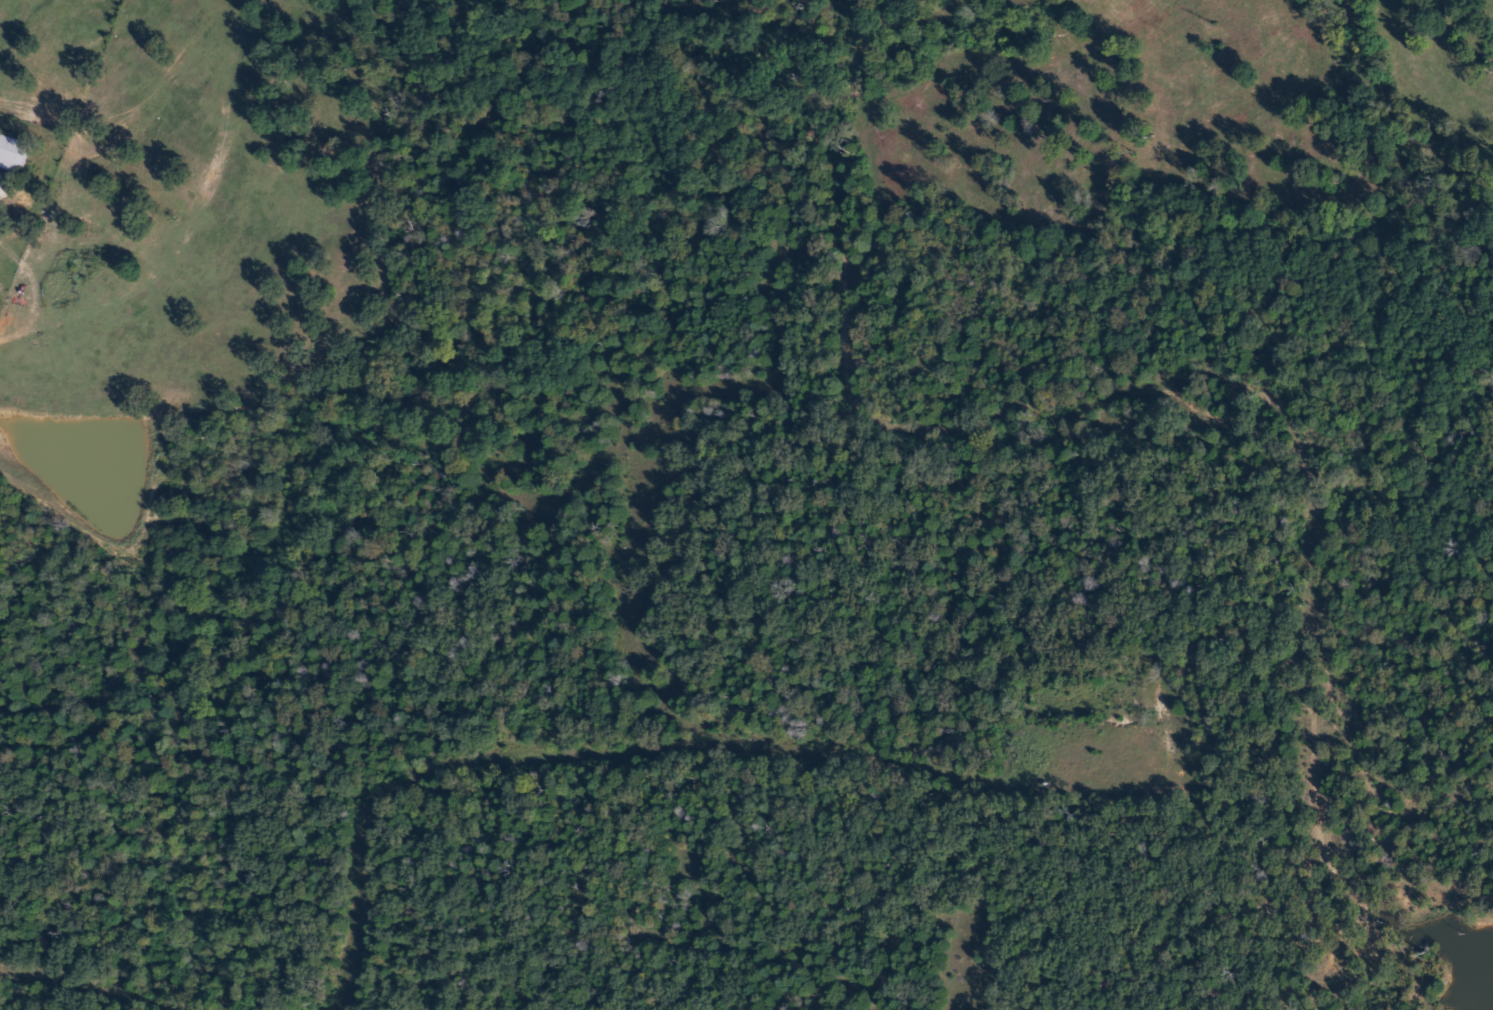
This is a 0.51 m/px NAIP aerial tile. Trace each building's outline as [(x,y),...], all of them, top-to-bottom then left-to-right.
[(28,175),(37,144),(1,133),(0,137),(0,167),(28,175)]
